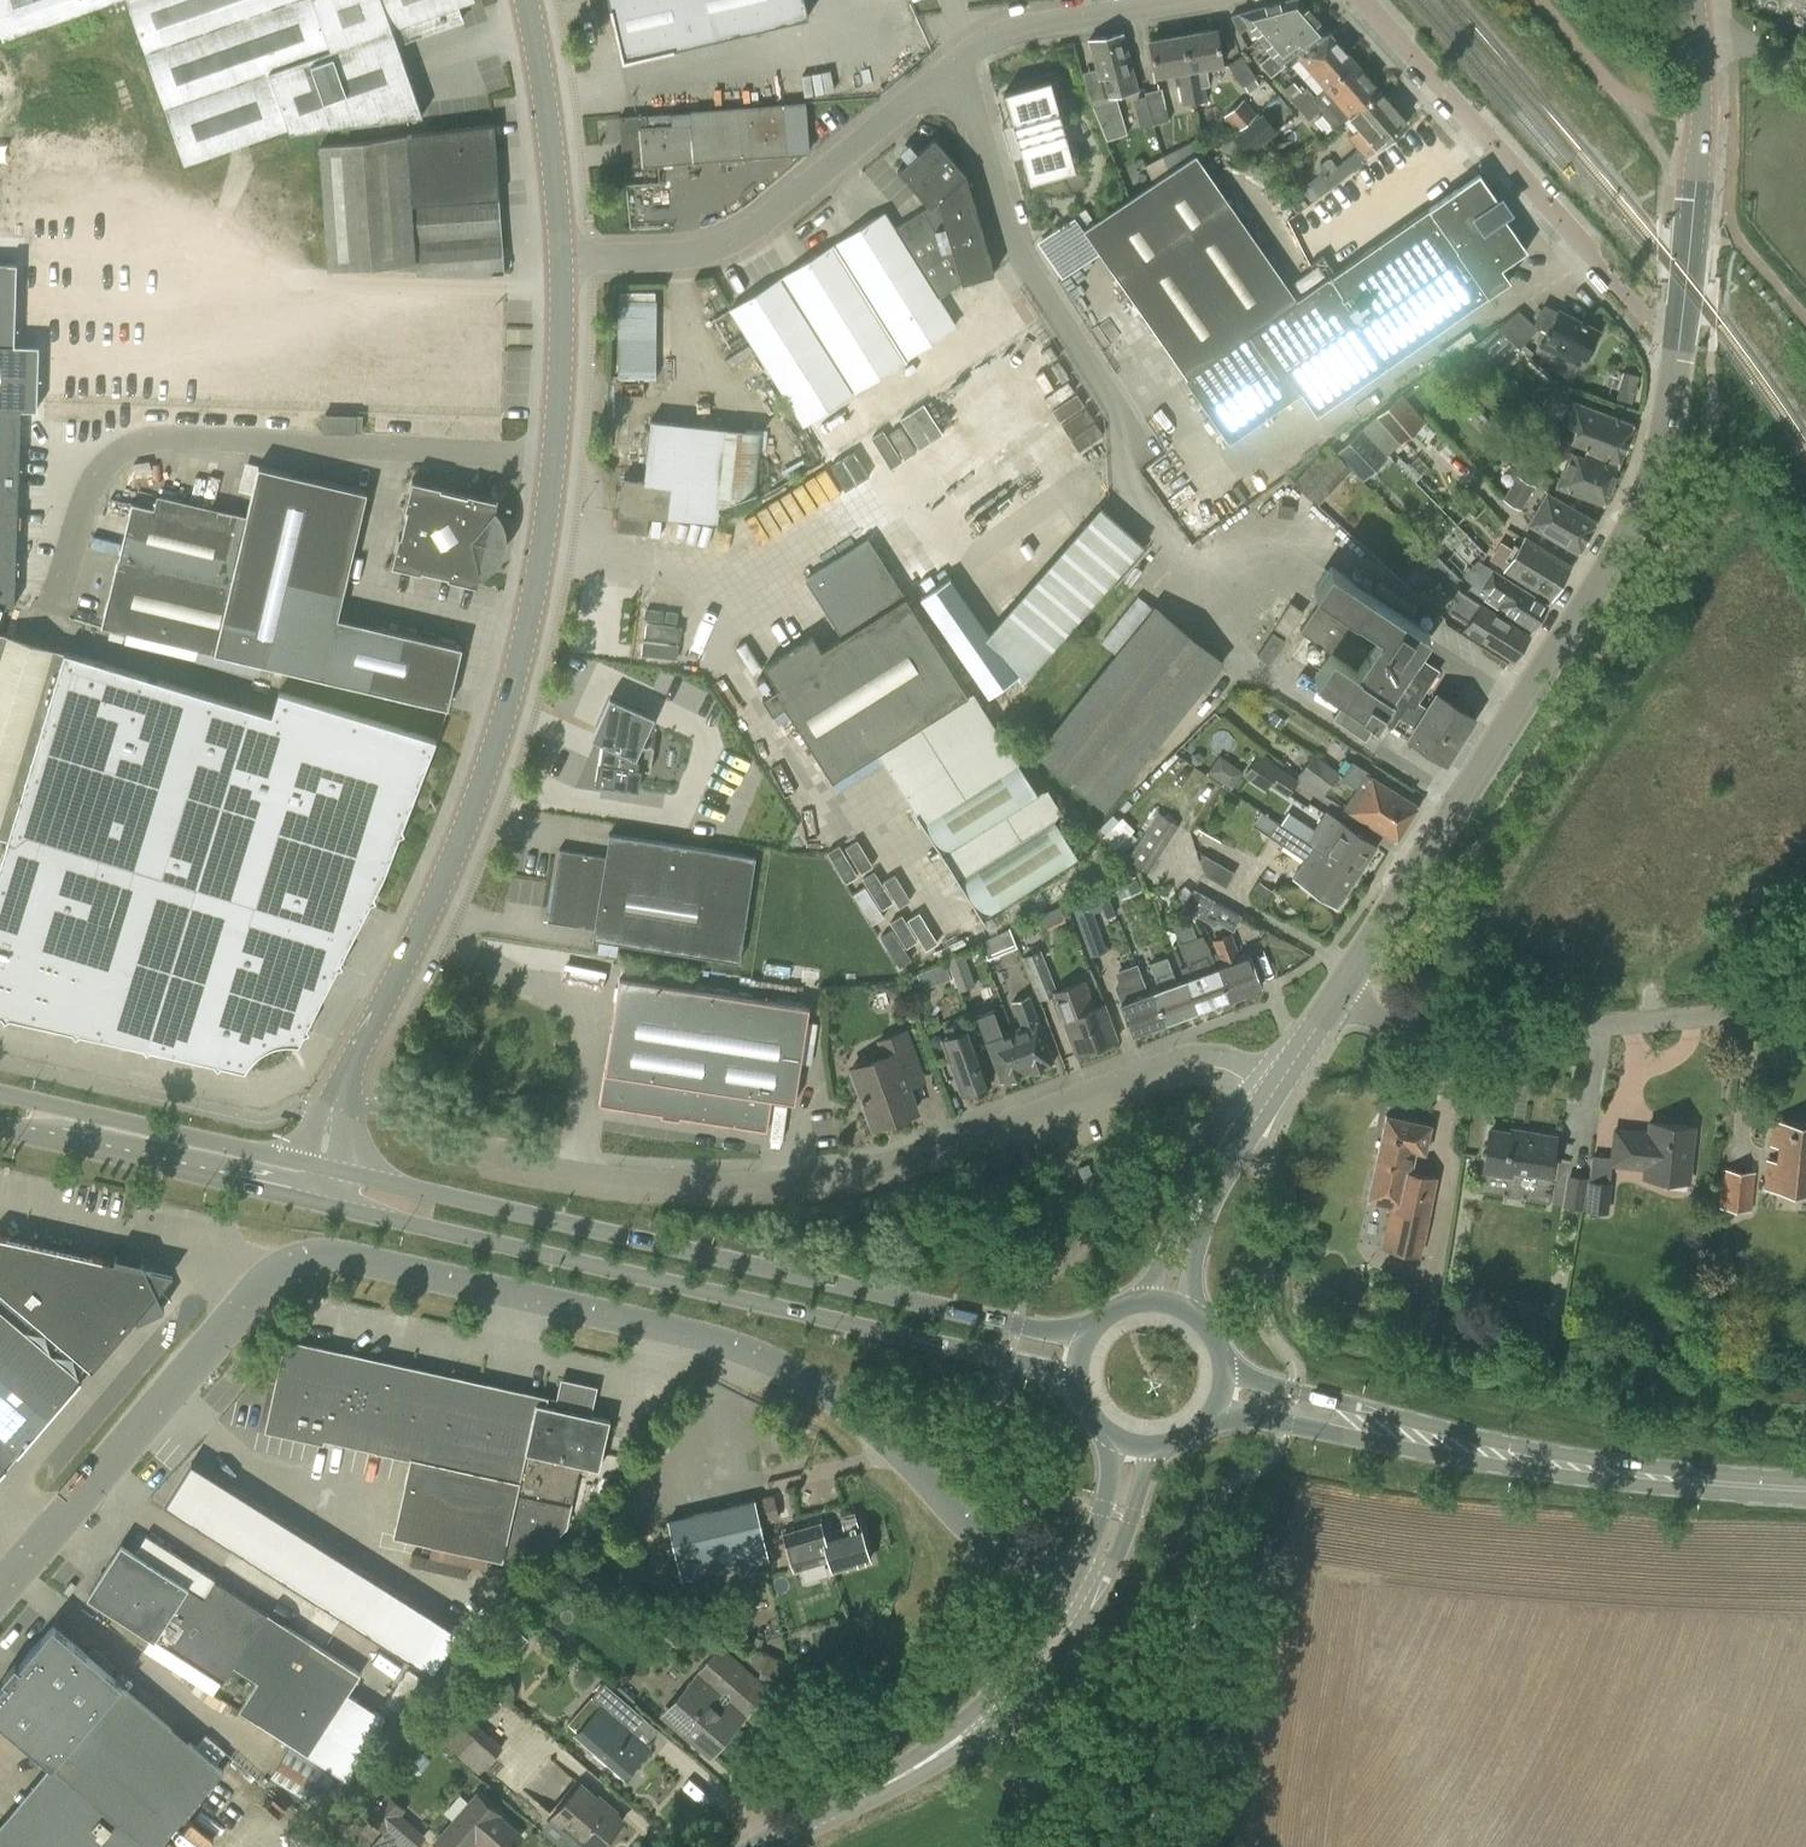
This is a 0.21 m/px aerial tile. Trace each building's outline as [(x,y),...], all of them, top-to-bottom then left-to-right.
[(2,38),(111,0),(0,0),(0,32),(2,38)] [(184,164),(289,127),(290,131),(422,115),(396,41),(463,19),(458,5),(472,0),(127,0),(184,164)] [(471,23),(488,18),(484,0),(466,4),(471,23)] [(612,13),(616,12),(626,54),(667,44),(668,49),(808,16),(804,0),(609,0),(612,13)] [(1260,38),(1286,18),(1297,30),(1315,16),(1301,0),(1287,0),(1239,13),(1230,15),(1238,33),(1249,24),(1260,38)] [(1297,56),(1300,59),(1331,34),(1315,16),(1297,30),(1286,18),(1260,38),(1273,52),(1259,63),(1269,76),(1299,52),(1300,54),(1297,56)] [(1216,29),(1181,35),(1194,103),(1207,100),(1203,79),(1201,79),(1199,67),(1222,63),(1216,29)] [(1122,32),(1090,41),(1099,77),(1103,76),(1108,96),(1137,88),(1122,32)] [(1331,34),(1300,59),(1327,89),(1357,65),(1331,34)] [(1194,103),(1181,35),(1149,40),(1155,75),(1173,72),(1176,85),(1179,85),(1182,105),(1194,103)] [(1242,86),(1244,85),(1248,91),(1258,84),(1254,78),(1255,77),(1241,55),(1228,64),(1242,86)] [(1349,115),(1351,117),(1380,92),(1357,65),(1327,89),(1316,98),(1301,111),(1308,119),(1321,107),(1325,111),(1321,114),(1333,128),(1349,115)] [(1049,80),(1004,92),(1028,182),(1073,169),(1049,80)] [(1282,91),(1301,111),(1316,98),(1306,86),(1301,90),(1292,81),(1282,91)] [(1145,92),(1150,110),(1153,124),(1169,119),(1161,87),(1145,92)] [(1357,148),(1344,159),(1352,169),(1352,170),(1366,158),(1377,148),(1406,122),(1380,92),(1351,117),(1359,128),(1348,137),(1357,148)] [(1091,104),(1106,139),(1127,133),(1116,97),(1091,104)] [(1146,98),(1133,102),(1140,127),(1153,124),(1150,110),(1146,98)] [(1256,114),(1243,99),(1224,115),(1238,130),(1256,114)] [(808,151),(803,103),(620,116),(625,165),(808,151)] [(1233,137),(1247,155),(1277,130),(1263,113),(1233,137)] [(495,123),(320,146),(328,267),(417,261),(418,273),(477,275),(505,273),(495,123)] [(893,229),(883,213),(730,309),(802,422),(955,326),(937,297),(960,282),(994,272),(964,173),(934,138),(917,153),(913,148),(904,156),(908,162),(898,171),(930,206),(893,229)] [(1504,217),(1475,176),(1457,189),(1295,297),(1195,154),(1203,148),(1199,139),(1162,158),(1145,166),(1152,180),(1094,221),(1084,228),(1083,229),(1186,377),(1184,378),(1228,441),(1300,391),(1316,414),(1509,280),(1500,268),(1526,250),(1504,217)] [(1348,173),(1304,211),(1305,213),(1299,218),(1305,225),(1311,219),(1320,231),(1339,215),(1331,205),(1357,184),(1348,173)] [(1317,175),(1299,189),(1310,202),(1328,188),(1318,176),(1317,175)] [(1076,215),(1084,228),(1094,221),(1085,208),(1076,215)] [(21,404),(21,408),(36,409),(39,345),(14,344),(16,263),(0,262),(0,403),(21,404)] [(623,290),(623,377),(662,377),(662,290),(623,290)] [(1497,327),(1491,332),(1512,347),(1515,344),(1519,347),(1539,326),(1547,331),(1540,344),(1563,356),(1567,349),(1583,357),(1597,331),(1558,311),(1555,316),(1541,309),(1533,323),(1518,310),(1497,327)] [(1512,347),(1491,332),(1481,340),(1498,359),(1512,347)] [(1482,359),(1471,345),(1440,368),(1457,389),(1475,375),(1469,369),(1482,359)] [(1041,361),(1065,416),(1091,405),(1068,350),(1041,361)] [(1401,393),(1391,402),(1416,428),(1424,420),(1401,393)] [(1585,446),(1584,451),(1618,464),(1633,424),(1570,400),(1561,422),(1575,427),(1571,440),(1585,446)] [(1391,402),(1356,433),(1373,449),(1377,445),(1387,454),(1416,428),(1391,402)] [(4,605),(15,605),(21,404),(0,403),(0,617),(4,605)] [(323,413),(323,430),(362,431),(362,414),(323,413)] [(622,478),(618,511),(691,519),(717,522),(718,505),(754,490),(759,430),(701,424),(655,419),(648,481),(622,478)] [(1329,445),(1323,451),(1348,474),(1352,469),(1373,449),(1356,433),(1335,452),(1329,445)] [(1618,464),(1584,451),(1582,455),(1569,450),(1556,485),(1603,503),(1618,464)] [(1348,474),(1323,451),(1294,481),(1318,505),(1348,474)] [(231,584),(214,652),(448,706),(462,646),(338,616),(368,491),(259,465),(244,528),(136,503),(123,557),(231,584)] [(1516,473),(1502,498),(1521,508),(1535,484),(1516,473)] [(494,515),(497,499),(412,479),(392,564),(477,584),(481,568),(488,564),(500,545),(498,522),(494,515)] [(1596,521),(1546,492),(1528,523),(1578,552),(1596,521)] [(919,598),(989,696),(1018,675),(1023,683),(1143,545),(1100,506),(988,631),(950,577),(919,598)] [(1505,568),(1552,597),(1571,566),(1525,537),(1505,568)] [(832,779),(876,751),(967,693),(869,538),(805,579),(841,636),(821,649),(813,636),(764,666),(777,688),(762,697),(772,713),(785,705),(832,779)] [(1456,577),(1434,556),(1433,556),(1427,550),(1415,563),(1453,600),(1447,610),(1468,623),(1464,628),(1512,659),(1529,633),(1469,595),(1471,592),(1454,581),(1456,577)] [(1436,554),(1434,556),(1456,577),(1454,581),(1471,592),(1472,591),(1532,629),(1548,603),(1493,568),(1492,569),(1483,563),(1473,578),(1467,585),(1436,554)] [(106,626),(214,652),(231,584),(123,557),(106,626)] [(1400,715),(1416,726),(1428,707),(1419,701),(1440,669),(1415,653),(1429,631),(1330,566),(1315,590),(1322,595),(1300,629),(1331,650),(1314,676),(1342,695),(1331,711),(1364,733),(1375,716),(1392,727),(1400,715)] [(1100,644),(1091,656),(1104,667),(1036,752),(1105,807),(1223,661),(1155,605),(1152,609),(1132,593),(1096,640),(1100,644)] [(1274,627),(1288,636),(1304,610),(1291,601),(1274,627)] [(1256,655),(1270,663),(1286,639),(1272,630),(1256,655)] [(1444,664),(1453,644),(1443,639),(1434,660),(1444,664)] [(288,1041),(293,1042),(298,1043),(304,1031),(309,1030),(307,1025),(337,966),(342,964),(341,959),(370,900),(375,899),(374,894),(383,875),(399,833),(404,831),(402,826),(436,738),(279,691),(272,715),(69,652),(0,869),(0,1014),(1,1014),(4,1019),(9,1016),(72,1030),(75,1034),(80,1032),(143,1046),(146,1050),(151,1048),(214,1062),(217,1066),(221,1063),(245,1069),(246,1066),(248,1063),(250,1060),(252,1058),(254,1055),(258,1052),(263,1048),(266,1047),(269,1045),(272,1044),(275,1043),(279,1042),(282,1042),(288,1041)] [(967,693),(876,751),(984,920),(1080,860),(1012,752),(1007,756),(967,693)] [(1428,707),(1416,726),(1409,737),(1445,761),(1474,717),(1438,693),(1428,707)] [(663,745),(658,776),(716,787),(719,770),(713,769),(723,717),(712,715),(715,700),(685,694),(682,712),(673,711),(667,746),(663,745)] [(638,744),(643,714),(606,708),(595,782),(637,788),(640,769),(649,770),(653,746),(638,744)] [(1265,790),(1269,784),(1286,796),(1297,779),(1258,752),(1243,775),(1265,790)] [(1298,776),(1321,793),(1338,771),(1314,753),(1298,776)] [(1372,773),(1352,760),(1340,778),(1357,788),(1344,808),(1396,840),(1419,805),(1372,775),(1372,773)] [(672,818),(678,787),(652,782),(646,813),(672,818)] [(1158,811),(1127,859),(1149,873),(1180,825),(1158,811)] [(1278,821),(1277,823),(1324,854),(1329,848),(1343,858),(1339,864),(1356,876),(1376,845),(1327,813),(1315,829),(1288,811),(1280,823),(1278,821)] [(1125,847),(1138,829),(1119,815),(1105,833),(1125,847)] [(1324,854),(1277,823),(1269,835),(1305,860),(1293,877),(1337,905),(1356,876),(1339,864),(1343,858),(1329,848),(1324,854)] [(547,920),(594,928),(592,938),(739,961),(755,856),(609,833),(605,857),(558,850),(547,920)] [(1183,899),(1191,909),(1217,925),(1219,922),(1233,931),(1241,916),(1227,908),(1194,889),(1183,899)] [(1094,913),(1109,906),(1102,890),(1072,905),(1090,956),(1106,950),(1094,913)] [(1184,980),(1182,981),(1194,1009),(1228,996),(1229,999),(1233,1000),(1235,1000),(1222,964),(1214,952),(1211,953),(1203,933),(1194,937),(1188,921),(1174,926),(1188,964),(1180,967),(1184,980)] [(1017,946),(1009,928),(980,941),(987,958),(1017,946)] [(1216,951),(1214,952),(1222,964),(1235,1000),(1244,996),(1246,993),(1245,990),(1260,985),(1249,956),(1241,959),(1231,932),(1212,939),(1216,951)] [(1063,1018),(1076,1054),(1117,1038),(1104,1003),(1095,1007),(1084,978),(1055,987),(1040,948),(1021,956),(1038,1000),(1050,995),(1059,1020),(1063,1018)] [(953,975),(959,991),(975,985),(963,952),(946,958),(947,960),(953,975)] [(1160,989),(1153,991),(1163,1021),(1194,1009),(1182,981),(1177,983),(1167,956),(1149,963),(1160,989)] [(945,962),(931,967),(937,983),(950,978),(945,962)] [(1163,1021),(1153,991),(1148,993),(1136,962),(1114,971),(1117,980),(1114,986),(1121,1004),(1132,1033),(1147,1027),(1148,1030),(1151,1031),(1163,1027),(1164,1023),(1163,1021)] [(599,1105),(661,1115),(661,1118),(680,1121),(681,1117),(766,1130),(771,1097),(794,1101),(808,1007),(619,978),(599,1105)] [(1022,1025),(1012,1028),(1028,1072),(1054,1062),(1030,996),(1013,1002),(1022,1025)] [(1028,1072),(1012,1028),(1003,1032),(994,1009),(977,1016),(1001,1081),(1028,1072)] [(944,1028),(948,1038),(942,1040),(961,1092),(991,1081),(972,1029),(965,1031),(961,1022),(944,1028)] [(905,1078),(921,1072),(906,1031),(879,1041),(885,1057),(852,1069),(872,1124),(916,1108),(905,1078)] [(1386,1115),(1376,1162),(1368,1201),(1391,1206),(1382,1247),(1420,1255),(1437,1177),(1412,1171),(1416,1151),(1425,1153),(1431,1125),(1386,1115)] [(1779,1145),(1778,1161),(1768,1160),(1765,1188),(1805,1192),(1805,1124),(1774,1120),(1772,1144),(1779,1145)] [(1648,1132),(1615,1129),(1611,1163),(1644,1167),(1643,1177),(1664,1179),(1665,1169),(1689,1171),(1693,1126),(1649,1122),(1648,1132)] [(1525,1130),(1524,1133),(1491,1128),(1484,1171),(1510,1175),(1511,1168),(1549,1174),(1555,1135),(1525,1130)] [(1722,1168),(1719,1207),(1751,1209),(1754,1170),(1722,1168)] [(1588,1179),(1585,1209),(1608,1211),(1611,1181),(1588,1179)] [(88,1370),(172,1272),(0,1236),(0,1295),(88,1370)] [(88,1370),(0,1295),(0,1474),(88,1370)] [(286,1346),(268,1427),(410,1459),(393,1536),(531,1566),(568,1526),(580,1464),(599,1468),(610,1418),(286,1346)] [(165,1504),(432,1673),(458,1631),(191,1462),(165,1504)] [(769,1562),(760,1522),(777,1518),(772,1495),(734,1504),(667,1518),(678,1568),(671,1569),(674,1582),(681,1581),(681,1582),(769,1562)] [(859,1522),(824,1532),(820,1521),(782,1532),(793,1571),(830,1560),(833,1570),(870,1559),(859,1522)] [(337,1658),(215,1579),(146,1534),(135,1551),(121,1542),(87,1595),(152,1637),(144,1649),(212,1694),(221,1681),(222,1682),(234,1665),(257,1680),(239,1709),(307,1752),(360,1673),(337,1658)] [(196,1745),(110,1672),(87,1653),(53,1624),(0,1686),(0,1721),(53,1766),(67,1778),(9,1846),(158,1846),(224,1768),(216,1762),(196,1745)] [(685,1685),(689,1689),(666,1715),(709,1752),(733,1724),(715,1708),(724,1698),(729,1702),(750,1677),(717,1649),(685,1685)] [(624,1724),(636,1710),(604,1682),(591,1697),(601,1705),(575,1734),(623,1775),(649,1746),(624,1724)] [(385,1717),(347,1692),(308,1753),(346,1777),(385,1717)] [(434,1737),(479,1774),(502,1746),(457,1709),(434,1737)] [(333,1776),(288,1749),(270,1779),(315,1806),(333,1776)] [(551,1816),(587,1846),(599,1846),(623,1820),(580,1783),(551,1816)] [(375,1846),(407,1846),(417,1846),(426,1836),(401,1815),(406,1808),(386,1792),(366,1816),(383,1830),(372,1844),(375,1846)] [(499,1812),(477,1793),(434,1842),(440,1846),(469,1846),(475,1839),(484,1846),(511,1846),(522,1835),(498,1814),(499,1812)]
